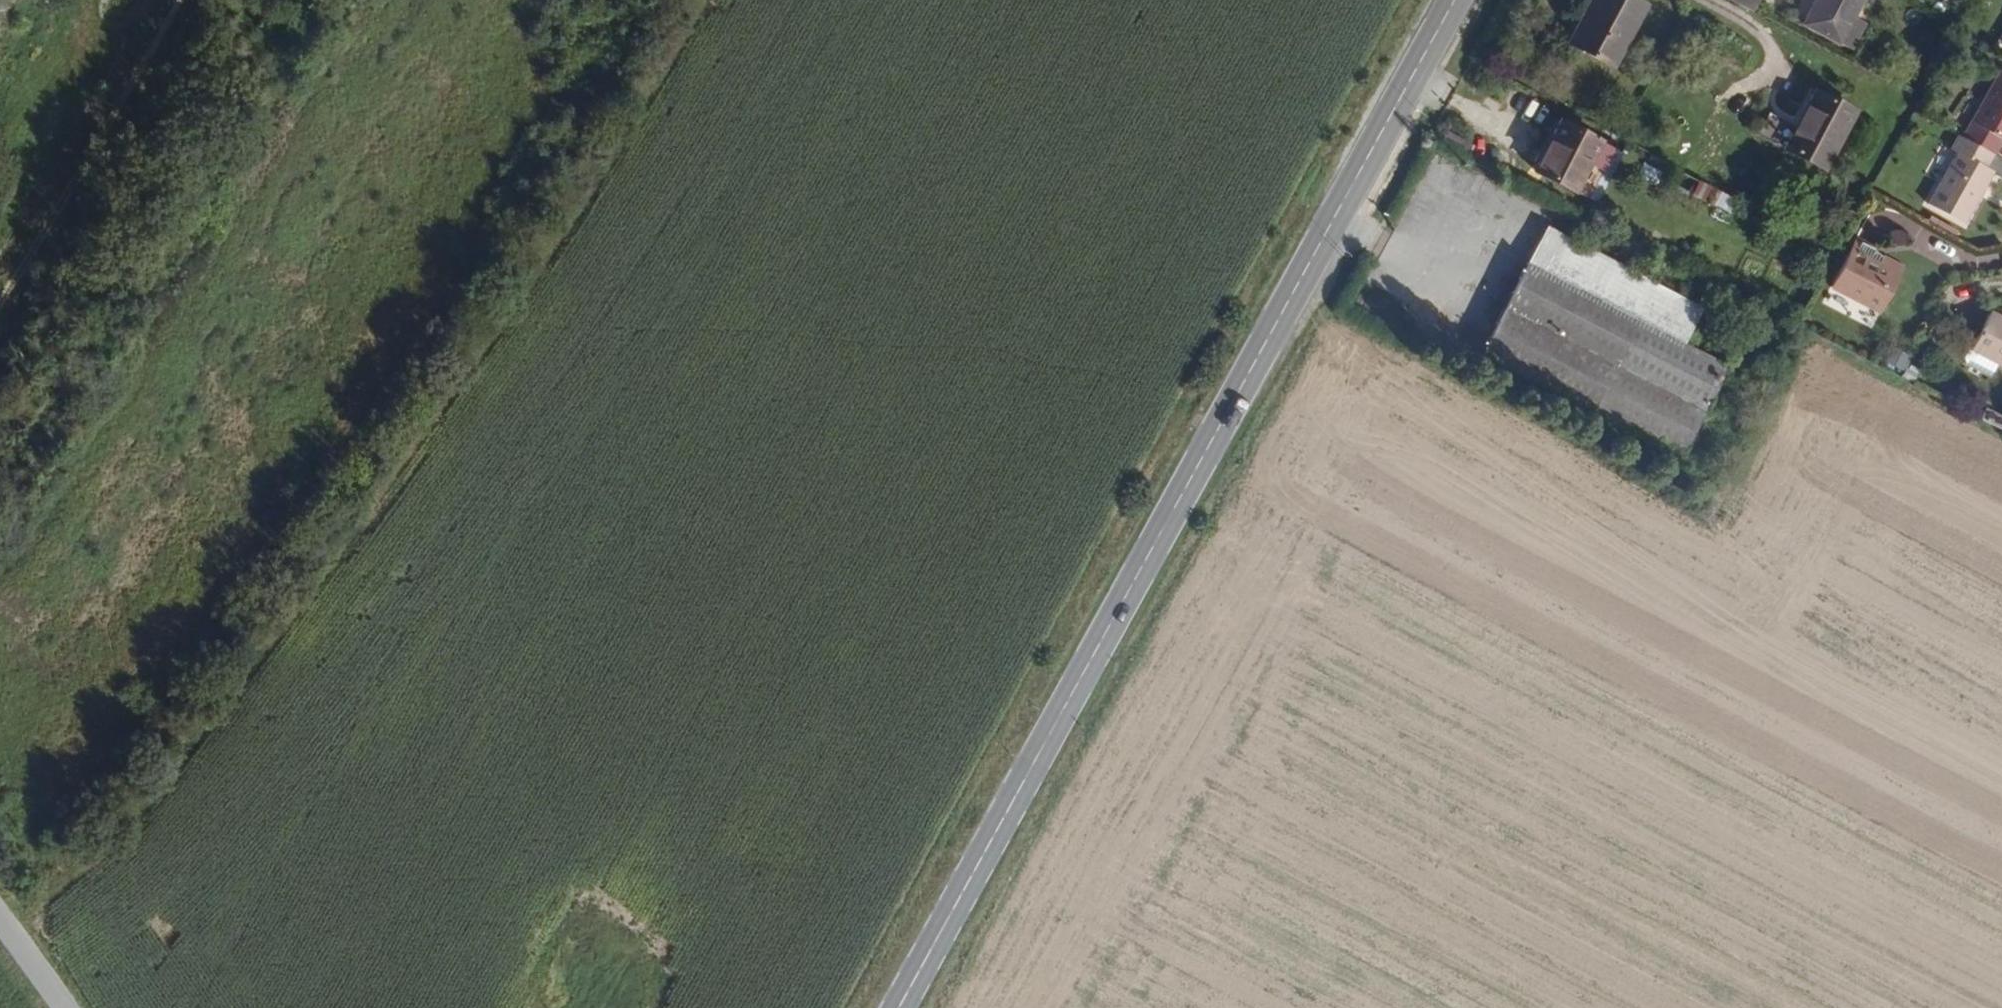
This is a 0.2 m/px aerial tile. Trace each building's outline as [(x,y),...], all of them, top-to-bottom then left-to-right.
[(1636,6),(1625,0),(1587,0),(1561,48),(1601,70),(1636,6)] [(1753,0),(1720,0),(1719,2),(1745,16),(1753,0)] [(1863,0),(1813,0),(1796,32),(1835,52),(1863,0)] [(1820,167),(1856,101),(1811,77),(1775,143),(1820,167)] [(1995,77),(1958,144),(1991,162),(1998,150),(2001,152),(2001,81),(1995,77)] [(1577,187),(1604,135),(1558,111),(1530,162),(1577,187)] [(1604,135),(1577,187),(1586,193),(1615,141),(1604,135)] [(1960,234),(1989,181),(1983,178),(1991,162),(1958,144),(1920,211),(1960,234)] [(1731,177),(1716,169),(1705,189),(1721,197),(1731,177)] [(1535,278),(1554,241),(1534,230),(1513,267),(1535,278)] [(1669,346),(1687,309),(1554,241),(1535,278),(1513,267),(1469,353),(1666,454),(1710,367),(1669,346)] [(1878,323),(1905,275),(1857,248),(1831,297),(1878,323)] [(1989,321),(1969,359),(2001,376),(2001,328),(1989,321)] [(1884,357),(1877,369),(1895,379),(1902,366),(1884,357)] [(1677,459),(1721,372),(1710,367),(1666,454),(1677,459)]
